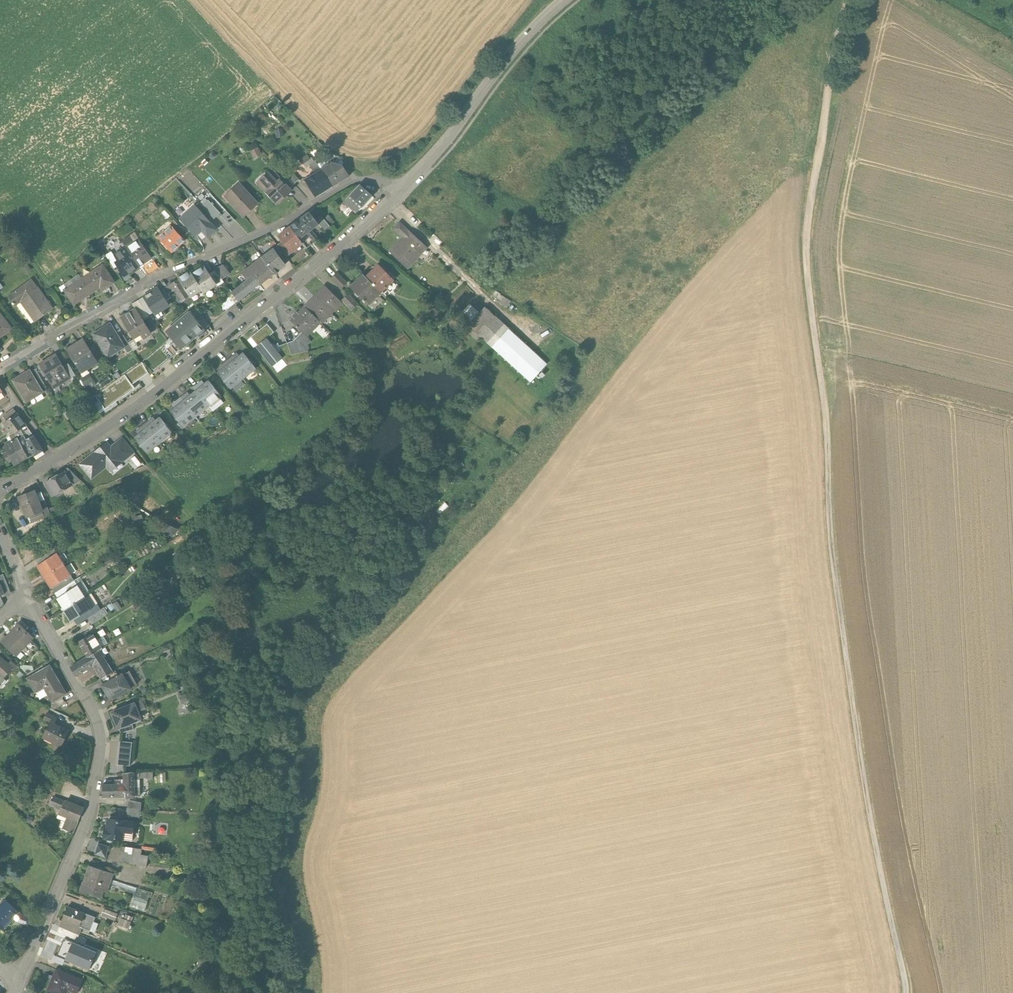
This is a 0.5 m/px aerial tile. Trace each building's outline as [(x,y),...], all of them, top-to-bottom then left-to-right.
[(332,155),(326,153),(324,158),(326,160),(335,162),(339,157),(333,154),(332,155)] [(315,161),(314,162),(312,158),(310,160),(307,155),(300,160),(307,169),(310,167),(315,174),(321,170),(315,161)] [(338,166),(336,167),(334,164),(331,163),(321,170),(327,178),(332,187),(349,177),(343,168),(342,169),(341,167),(338,166)] [(280,179),(271,170),(257,183),(266,192),(265,193),(270,198),(271,198),(277,204),(282,200),(283,200),(287,196),(287,195),(291,191),(289,189),(280,179)] [(298,180),(289,170),(284,174),(294,184),(298,180)] [(321,170),(315,174),(305,180),(316,197),(332,187),(327,178),(321,170)] [(294,184),(284,174),(280,179),(289,189),(294,184)] [(257,204),(238,184),(225,196),(244,217),(257,204)] [(360,185),(344,203),(356,213),(372,196),(360,185)] [(215,230),(195,206),(181,219),(195,235),(201,230),(207,237),(215,230)] [(315,220),(309,212),(299,220),(309,232),(311,230),(318,224),(315,220)] [(329,226),(321,216),(315,220),(318,224),(324,231),(329,226)] [(309,232),(299,220),(290,227),(290,228),(299,239),(304,235),(307,233),(309,232)] [(408,232),(399,223),(394,229),(403,238),(389,252),(407,268),(421,254),(418,251),(423,245),(409,231),(408,232)] [(184,241),(172,227),(164,233),(166,235),(160,240),(171,252),(184,241)] [(299,239),(290,228),(280,235),(283,240),(282,241),(286,246),(287,245),(292,251),(301,244),(301,242),(299,239)] [(207,237),(201,230),(195,235),(201,242),(207,237)] [(312,245),(304,235),(299,239),(301,242),(307,249),(312,245)] [(151,258),(139,239),(126,248),(139,267),(141,265),(149,260),(151,259),(151,258)] [(286,246),(282,241),(277,245),(282,251),(285,256),(292,251),(287,245),(286,246)] [(166,255),(157,245),(151,249),(160,260),(166,255)] [(139,267),(126,248),(114,256),(118,262),(115,263),(124,276),(124,277),(128,282),(133,279),(129,273),(133,271),(134,273),(140,269),(139,267)] [(277,255),(273,250),(262,258),(273,273),(274,274),(275,274),(278,271),(279,270),(279,269),(284,265),(277,255)] [(285,256),(282,251),(277,255),(284,265),(289,261),(285,256)] [(273,273),(262,258),(248,269),(259,284),(273,273)] [(150,262),(143,267),(148,275),(158,269),(151,259),(149,260),(150,262)] [(103,265),(82,279),(91,293),(103,285),(105,289),(114,282),(103,265)] [(223,265),(214,270),(215,271),(222,280),(229,274),(223,265)] [(372,266),(363,275),(366,278),(374,269),(375,269),(372,266)] [(393,280),(379,266),(376,266),(375,268),(375,269),(374,269),(366,278),(380,292),(384,288),(385,289),(386,287),(393,280)] [(209,275),(203,267),(192,274),(192,275),(202,290),(201,290),(203,293),(215,285),(216,285),(209,275)] [(259,284),(248,269),(242,274),(247,280),(232,292),(232,293),(231,293),(238,301),(259,285),(259,284)] [(202,290),(192,275),(192,274),(190,271),(178,279),(190,297),(201,290),(202,290)] [(222,280),(215,271),(209,275),(216,285),(215,285),(216,288),(224,283),(222,280)] [(347,284),(336,273),(331,278),(342,288),(347,284)] [(366,278),(363,275),(350,287),(363,300),(362,301),(364,302),(367,305),(380,292),(366,278)] [(91,293),(82,279),(64,290),(73,304),(91,293)] [(178,279),(165,288),(168,294),(174,290),(182,302),(190,297),(178,279)] [(37,288),(31,280),(9,297),(13,303),(14,305),(14,304),(15,305),(16,304),(14,301),(20,297),(22,299),(21,300),(27,308),(28,307),(37,320),(53,309),(37,288)] [(341,301),(325,286),(315,296),(330,312),(341,301)] [(155,315),(169,306),(166,301),(159,291),(157,288),(143,297),(153,312),(155,315)] [(168,294),(165,288),(159,291),(166,301),(171,298),(168,294)] [(498,288),(491,296),(503,306),(510,298),(498,288)] [(235,304),(228,294),(221,299),(229,309),(235,304)] [(358,305),(348,295),(342,300),(352,310),(358,305)] [(330,312),(315,296),(305,307),(320,322),(330,312)] [(153,312),(143,297),(139,300),(147,316),(153,312)] [(229,309),(221,299),(217,303),(224,312),(229,309)] [(147,316),(139,300),(132,304),(135,309),(136,309),(143,321),(148,318),(147,316)] [(224,312),(217,303),(212,307),(219,316),(224,312)] [(212,307),(202,315),(202,316),(208,325),(219,316),(212,307)] [(305,307),(298,313),(297,312),(293,317),(294,318),(290,321),(302,333),(306,337),(321,322),(320,322),(305,307)] [(495,337),(484,327),(494,316),(485,308),(465,330),(478,342),(482,338),(493,347),(506,333),(502,329),(495,337)] [(135,309),(121,318),(133,339),(140,335),(142,339),(151,334),(143,321),(136,309),(135,309)] [(196,336),(204,330),(198,323),(199,322),(197,320),(190,311),(177,322),(176,321),(171,326),(171,327),(166,332),(170,337),(174,342),(170,346),(177,353),(187,344),(191,341),(192,341),(196,337),(196,336)] [(0,314),(0,337),(11,329),(0,314)] [(198,323),(204,330),(208,326),(208,325),(202,316),(197,320),(199,322),(198,323)] [(543,345),(516,321),(509,330),(535,354),(543,345)] [(274,333),(267,324),(250,337),(257,346),(266,338),(274,333)] [(111,326),(102,331),(101,330),(94,334),(108,356),(123,347),(124,347),(119,339),(111,326)] [(535,354),(509,330),(506,333),(493,347),(531,382),(547,364),(535,354)] [(294,341),(287,343),(291,355),(308,351),(307,345),(311,341),(306,337),(302,333),(294,341)] [(133,350),(124,336),(119,339),(124,347),(123,347),(127,354),(133,350)] [(141,362),(148,373),(150,376),(177,353),(170,346),(174,342),(170,337),(141,362)] [(273,347),(266,338),(257,346),(256,347),(272,367),(283,358),(273,347)] [(97,363),(83,340),(67,350),(79,370),(85,367),(87,369),(97,363)] [(291,355),(287,343),(279,346),(278,343),(273,347),(283,358),(287,364),(287,363),(310,358),(308,351),(291,355)] [(236,353),(228,360),(230,363),(239,356),(236,353)] [(256,369),(243,353),(239,356),(230,363),(243,379),(256,369)] [(56,355),(40,365),(54,388),(70,378),(63,367),(56,355)] [(228,360),(219,367),(221,370),(230,363),(228,360)] [(132,385),(148,373),(141,362),(124,374),(132,385)] [(221,370),(218,373),(230,389),(243,379),(230,363),(221,370)] [(75,375),(68,364),(63,367),(70,378),(75,375)] [(47,388),(36,369),(30,372),(42,391),(47,388)] [(30,372),(29,371),(19,377),(20,379),(14,382),(26,402),(43,392),(42,391),(30,372)] [(124,374),(95,396),(105,410),(135,389),(132,385),(124,374)] [(202,381),(193,388),(195,391),(204,384),(202,381)] [(221,397),(208,381),(204,384),(195,391),(208,407),(221,397)] [(208,407),(195,391),(190,395),(183,401),(196,417),(208,407)] [(187,392),(180,398),(183,401),(190,395),(187,392)] [(180,398),(172,405),(174,408),(183,401),(180,398)] [(196,417),(183,401),(174,408),(170,411),(183,427),(196,417)] [(27,426),(14,409),(3,417),(7,421),(4,423),(12,434),(14,433),(20,429),(20,430),(27,426)] [(153,417),(144,424),(147,428),(155,421),(153,417)] [(172,433),(159,417),(155,421),(147,428),(160,444),(172,433)] [(144,424),(136,431),(138,434),(147,428),(144,424)] [(43,451),(33,436),(27,426),(20,430),(24,436),(24,437),(26,440),(34,455),(36,458),(44,454),(42,451),(43,451)] [(138,434),(134,438),(147,454),(160,444),(147,428),(138,434)] [(18,440),(14,433),(12,434),(6,437),(9,444),(5,446),(8,452),(5,453),(8,459),(11,458),(15,465),(27,458),(18,440)] [(34,455),(26,440),(24,437),(18,440),(18,439),(18,440),(27,458),(34,455)] [(123,439),(114,446),(126,460),(135,453),(123,439)] [(110,449),(106,445),(81,465),(91,477),(106,465),(109,468),(123,457),(125,460),(126,460),(114,446),(110,449)] [(64,472),(45,483),(48,488),(48,489),(51,494),(52,495),(53,496),(54,495),(57,496),(63,493),(64,490),(71,485),(64,472)] [(34,491),(19,497),(27,518),(28,517),(42,512),(38,503),(35,495),(34,491)] [(41,492),(35,495),(38,503),(44,500),(41,492)] [(44,500),(38,503),(42,512),(44,518),(50,515),(44,500)] [(42,512),(28,517),(31,523),(44,518),(42,512)] [(53,548),(35,560),(38,565),(56,554),(53,548)] [(38,565),(36,566),(43,578),(63,565),(56,554),(38,565)] [(212,557),(203,563),(209,573),(220,567),(218,564),(216,566),(212,557)] [(63,565),(43,578),(50,589),(51,589),(71,576),(63,565)] [(0,576),(0,583),(3,591),(8,588),(3,575),(0,576)] [(71,576),(51,589),(55,594),(74,581),(71,576)] [(58,599),(57,599),(64,611),(84,598),(90,594),(80,577),(74,581),(77,586),(58,599)] [(74,581),(55,594),(58,599),(77,586),(74,581)] [(84,598),(64,611),(71,622),(74,621),(91,610),(91,609),(84,598)] [(94,614),(87,619),(91,625),(107,615),(103,608),(94,614)] [(91,610),(74,621),(77,626),(87,619),(94,614),(91,610)] [(18,624),(1,643),(16,657),(33,638),(18,624)] [(93,635),(90,638),(86,632),(79,636),(81,641),(78,643),(87,658),(98,651),(102,649),(93,635)] [(122,648),(115,653),(118,659),(126,654),(122,648)] [(105,661),(98,651),(87,658),(70,668),(76,677),(83,672),(83,673),(87,671),(86,670),(93,666),(102,679),(112,672),(107,665),(109,663),(107,660),(105,661)] [(4,678),(12,669),(0,658),(0,675),(4,678)] [(49,666),(27,679),(35,693),(46,686),(50,693),(47,695),(52,702),(61,697),(66,694),(49,666)] [(102,679),(100,680),(103,685),(119,676),(116,671),(112,672),(102,679)] [(103,685),(102,686),(110,700),(130,689),(137,685),(129,671),(122,675),(122,674),(119,676),(103,685)] [(61,697),(52,702),(50,708),(53,710),(65,703),(61,697)] [(141,701),(112,713),(118,728),(119,728),(132,724),(141,722),(137,712),(145,709),(141,701)] [(57,718),(47,713),(44,719),(50,722),(50,721),(54,723),(57,718)] [(54,723),(50,721),(50,722),(42,738),(53,743),(55,740),(62,744),(68,730),(54,723)] [(132,724),(119,728),(121,734),(134,730),(132,724)] [(121,743),(119,766),(131,767),(133,744),(121,743)] [(133,773),(124,774),(125,780),(115,781),(115,785),(125,785),(125,797),(133,797),(133,787),(133,780),(133,773)] [(115,785),(102,785),(103,797),(125,797),(125,785),(115,785)] [(83,808),(54,796),(49,803),(60,810),(58,813),(67,817),(63,829),(73,833),(83,808)] [(140,803),(128,801),(128,808),(127,817),(139,818),(140,813),(140,803)] [(135,823),(108,819),(107,829),(105,829),(104,838),(132,841),(135,823)] [(108,847),(98,843),(94,855),(106,858),(108,847)] [(142,850),(122,847),(120,862),(139,865),(139,866),(146,868),(148,857),(141,856),(142,850)] [(209,863),(185,859),(184,866),(209,870),(209,863)] [(112,874),(90,866),(84,883),(83,882),(80,891),(100,898),(104,885),(108,887),(108,886),(110,880),(112,874)] [(127,885),(110,880),(108,886),(125,892),(127,885)] [(150,893),(127,885),(125,892),(134,895),(129,907),(144,912),(150,893)] [(6,900),(0,906),(0,927),(2,930),(14,917),(19,913),(6,900)] [(95,918),(67,907),(62,921),(82,929),(90,932),(95,918)] [(31,919),(21,915),(18,921),(28,926),(31,919)] [(82,929),(62,921),(60,927),(79,935),(82,929)] [(89,946),(66,936),(62,944),(64,944),(58,957),(73,964),(78,950),(85,953),(89,946)] [(56,969),(47,990),(54,992),(67,992),(74,977),(56,969)]
